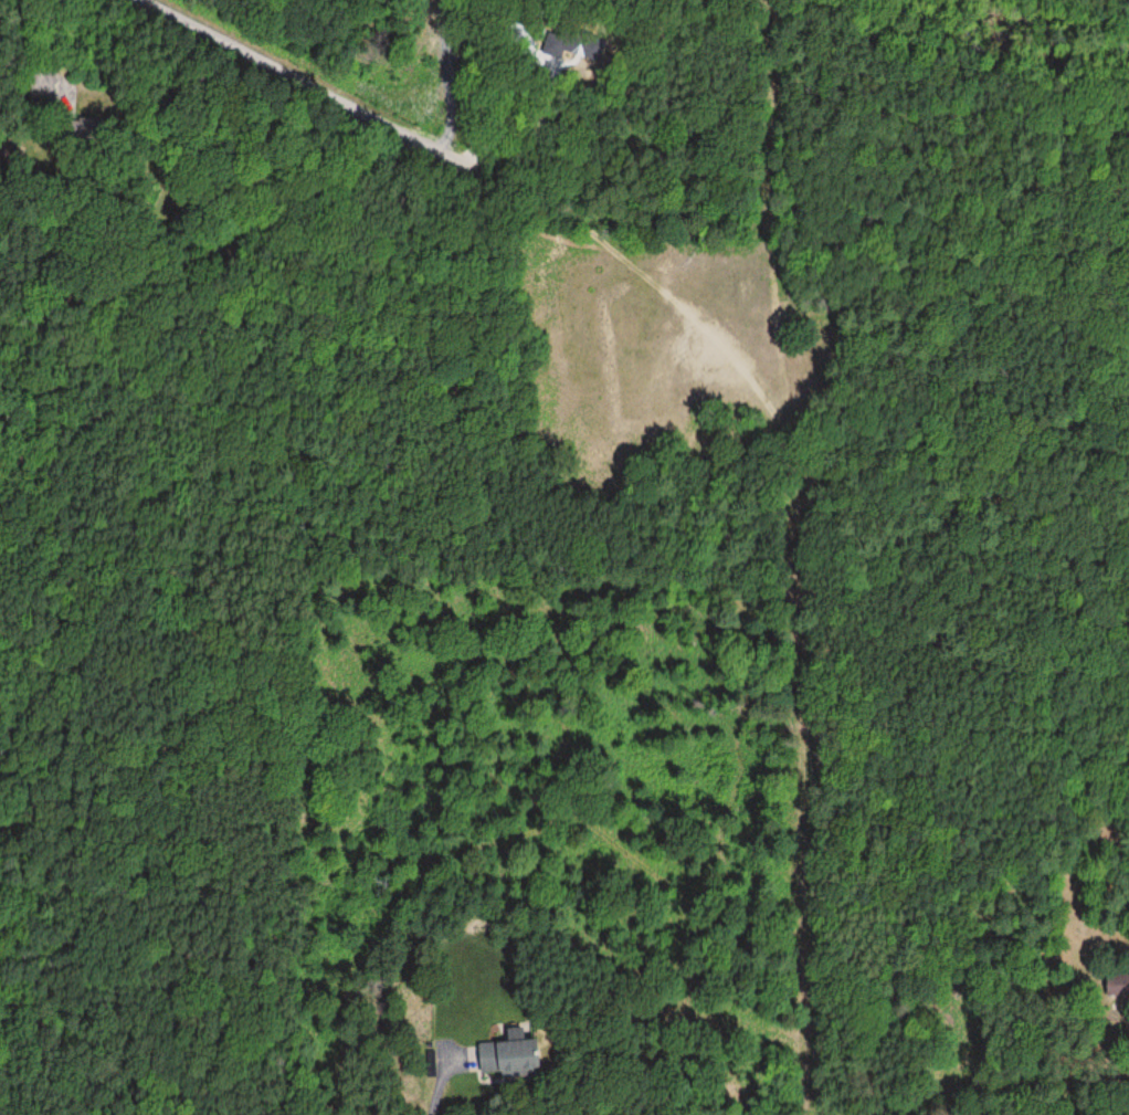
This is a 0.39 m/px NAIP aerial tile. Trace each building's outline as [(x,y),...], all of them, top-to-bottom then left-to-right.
[(537,1068),(534,1038),(476,1044),(479,1074),(537,1068)]
